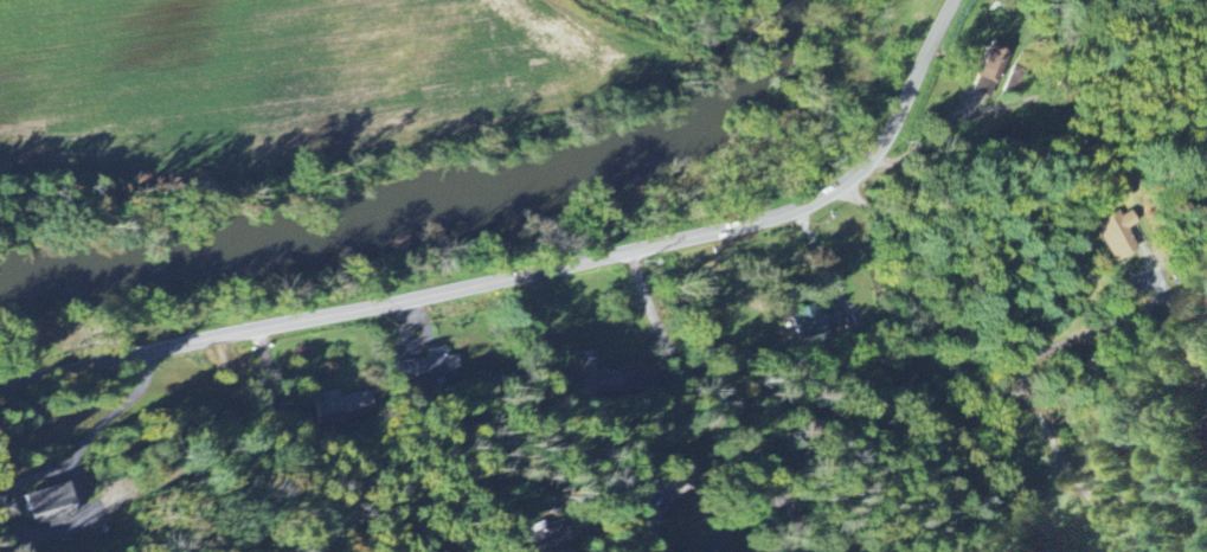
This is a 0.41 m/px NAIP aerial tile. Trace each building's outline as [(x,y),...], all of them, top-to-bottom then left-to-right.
[(991,99),(1008,50),(986,42),(969,91),(991,99)] [(1110,263),(1136,250),(1127,230),(1136,225),(1129,212),(1119,217),(1116,212),(1091,224),(1110,263)] [(842,327),(833,305),(788,323),(797,345),(842,327)] [(399,384),(463,380),(462,357),(398,362),(399,384)] [(634,373),(594,374),(594,359),(572,360),(573,396),(634,395),(634,373)] [(369,391),(336,399),(335,392),(319,395),(321,402),(314,404),(319,427),(375,414),(369,391)] [(27,529),(43,523),(45,529),(60,523),(59,519),(69,515),(57,482),(15,497),(27,529)] [(521,551),(547,551),(570,542),(561,521),(516,540),(521,551)]
